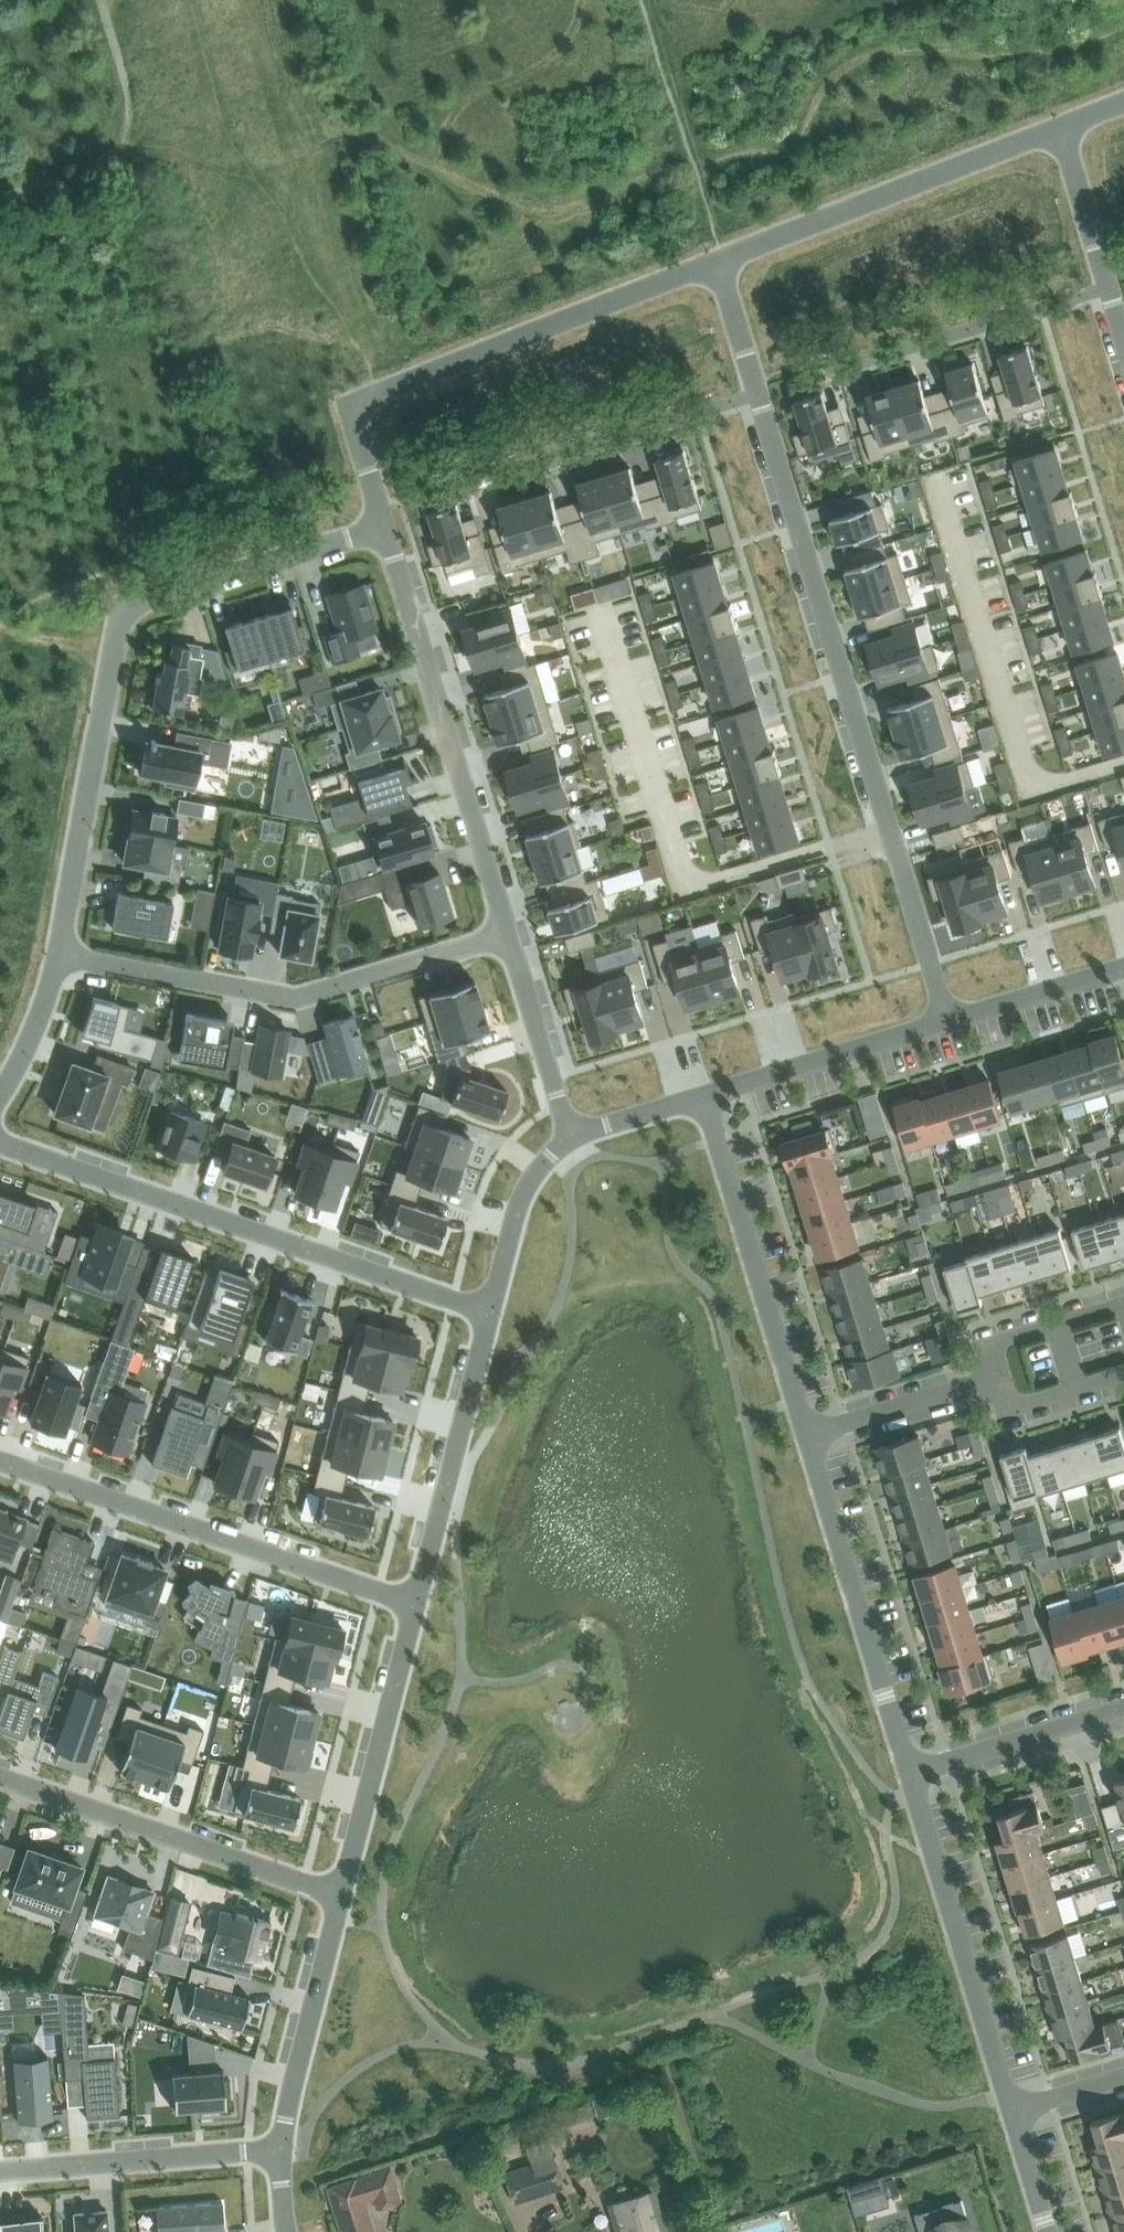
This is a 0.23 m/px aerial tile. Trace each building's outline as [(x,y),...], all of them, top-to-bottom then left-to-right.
[(1011,389),(997,393),(1004,415),(1005,420),(1020,416),(1019,413),(1045,405),(1028,347),(1000,355),(1005,371),(1011,389)] [(956,405),(943,409),(951,437),(966,432),(964,424),(969,422),(990,416),(974,363),(946,371),(951,388),(956,405)] [(920,379),(893,387),(911,446),(936,438),(937,441),(951,437),(943,409),(930,413),(925,396),(920,379)] [(864,433),(872,461),(887,456),(886,453),(911,446),(893,387),(867,395),(872,412),(877,429),(864,433)] [(798,433),(794,435),(800,455),(810,452),(813,462),(839,454),(842,464),(858,459),(846,422),(833,426),(828,410),(823,393),(795,401),(804,431),(798,433)] [(1056,448),(1017,460),(1023,482),(1063,471),(1056,448)] [(667,493),(654,497),(662,524),(677,520),(676,517),(680,516),(702,509),(684,451),(657,459),(662,476),(667,493)] [(630,467),(604,475),(622,533),(646,526),(647,529),(662,524),(654,497),(641,501),(636,484),(630,467)] [(1063,471),(1023,482),(1030,504),(1069,492),(1063,471)] [(588,517),(575,521),(586,559),(601,554),(597,541),(622,533),(604,475),(578,483),(583,500),(588,517)] [(990,478),(980,481),(984,495),(994,491),(990,478)] [(843,515),(831,519),(838,544),(843,542),(847,555),(884,544),(881,534),(880,531),(890,528),(883,503),(877,505),(872,490),(838,500),(843,515)] [(551,491),(525,499),(542,557),(567,550),(571,563),(586,559),(575,521),(562,525),(556,508),(551,491)] [(994,491),(984,495),(988,508),(998,505),(994,491)] [(1069,492),(1030,504),(1037,527),(1076,515),(1076,516),(1079,515),(1071,491),(1069,492)] [(509,541),(495,545),(503,572),(518,568),(518,565),(542,557),(525,499),(498,507),(503,524),(509,541)] [(439,542),(428,545),(435,566),(445,562),(448,573),(449,572),(474,565),(477,575),(492,570),(481,533),(467,537),(462,521),(457,504),(430,512),(439,542)] [(1037,527),(1024,531),(1030,553),(1044,549),(1083,537),(1076,516),(1076,515),(1037,527)] [(726,522),(711,527),(718,548),(733,544),(726,522)] [(1003,522),(993,525),(997,539),(1008,535),(1003,522)] [(1008,535),(997,539),(1001,552),(1012,549),(1008,535)] [(850,568),(846,569),(853,593),(905,577),(898,553),(888,556),(884,544),(847,555),(849,563),(850,568)] [(1087,550),(1048,562),(1054,585),(1094,573),(1093,572),(1087,550)] [(942,551),(931,554),(935,568),(946,565),(942,551)] [(715,562),(676,574),(683,596),(722,584),(715,562)] [(946,565),(935,568),(940,582),(950,578),(946,565)] [(1094,573),(1054,585),(1061,607),(1100,595),(1101,596),(1103,595),(1096,572),(1093,572),(1094,573)] [(905,577),(853,593),(858,609),(861,617),(865,616),(869,631),(893,623),(893,622),(906,618),(906,617),(902,604),(908,602),(912,601),(905,577)] [(626,579),(597,588),(600,600),(630,592),(626,579)] [(1021,580),(1010,583),(1015,596),(1025,593),(1021,580)] [(338,592),(329,595),(340,630),(325,635),(333,661),(360,653),(355,639),(359,633),(375,628),(361,585),(353,587),(350,584),(339,588),(338,592)] [(722,584),(683,596),(689,617),(729,606),(729,605),(722,584)] [(595,588),(573,595),(577,608),(599,602),(595,588)] [(552,590),(542,593),(546,607),(557,603),(552,590)] [(649,591),(639,595),(643,608),(654,605),(649,591)] [(1025,593),(1015,596),(1019,610),(1029,607),(1025,593)] [(1100,595),(1061,607),(1068,629),(1107,617),(1101,596),(1100,595)] [(271,612),(256,617),(269,659),(309,647),(302,624),(298,625),(290,600),(269,606),(271,612)] [(493,621),(465,629),(471,649),(519,634),(519,633),(510,605),(510,603),(490,609),(493,621)] [(729,606),(689,617),(696,640),(736,628),(736,629),(738,628),(731,604),(729,605),(729,606)] [(654,605),(643,608),(647,622),(658,619),(654,605)] [(897,635),(869,643),(875,662),(922,648),(922,647),(913,615),(906,617),(906,618),(893,622),(893,623),(894,628),(897,635)] [(233,624),(234,626),(226,629),(232,648),(225,650),(231,671),(247,666),(269,659),(256,617),(241,621),(233,624)] [(1107,617),(1068,629),(1075,651),(1114,639),(1107,617)] [(963,621),(952,624),(956,637),(967,634),(963,621)] [(560,622),(550,625),(554,639),(565,636),(560,622)] [(1034,624),(1024,627),(1028,641),(1038,638),(1034,624)] [(736,628),(696,640),(703,662),(742,650),(736,629),(736,628)] [(519,634),(471,649),(477,668),(505,659),(509,672),(529,666),(529,665),(519,634)] [(967,634),(956,637),(961,651),(971,648),(967,634)] [(663,635),(652,638),(656,652),(667,649),(663,635)] [(1038,638),(1028,641),(1032,655),(1043,651),(1038,638)] [(201,644),(185,641),(184,645),(173,643),(170,660),(166,659),(164,670),(158,669),(156,683),(157,683),(153,707),(165,709),(165,710),(169,711),(170,710),(182,712),(189,674),(200,676),(203,658),(199,657),(201,644)] [(922,648),(875,662),(880,682),(908,673),(910,680),(911,679),(938,671),(940,670),(932,644),(922,647),(922,648)] [(667,649),(656,652),(661,666),(671,663),(667,649)] [(742,650),(703,662),(709,684),(749,672),(742,650)] [(1079,664),(1085,686),(1123,675),(1123,673),(1118,652),(1079,664)] [(504,688),(485,694),(493,719),(548,702),(536,664),(536,663),(529,665),(529,666),(509,672),(513,685),(504,688)] [(966,669),(963,671),(966,681),(980,677),(977,666),(966,669)] [(330,686),(326,669),(310,674),(315,690),(330,686)] [(749,672),(709,684),(716,706),(756,694),(749,672)] [(1085,686),(1092,708),(1123,698),(1123,675),(1085,686)] [(897,705),(888,708),(896,733),(951,716),(940,677),(912,686),(917,699),(907,702),(897,705)] [(676,678),(665,682),(669,695),(680,692),(676,678)] [(341,699),(331,703),(339,729),(343,727),(349,725),(389,713),(395,711),(390,695),(384,697),(381,687),(360,694),(356,679),(337,685),(341,699)] [(1052,682),(1041,685),(1045,698),(1056,695),(1052,682)] [(275,683),(269,685),(274,702),(280,700),(275,683)] [(680,692),(669,695),(674,709),(684,706),(680,692)] [(1056,695),(1045,698),(1049,712),(1060,709),(1056,695)] [(1092,708),(1099,731),(1123,723),(1123,698),(1092,708)] [(548,702),(493,719),(500,744),(512,741),(519,738),(528,736),(532,749),(552,743),(553,744),(560,742),(548,702)] [(759,707),(720,719),(727,741),(766,729),(759,707)] [(349,725),(343,727),(343,728),(350,751),(346,752),(350,768),(382,758),(378,744),(399,737),(397,732),(401,730),(395,711),(389,713),(349,725)] [(222,713),(219,729),(236,729),(235,716),(222,713)] [(951,716),(896,733),(903,758),(922,752),(932,750),(936,763),(963,755),(951,716)] [(1099,731),(1106,753),(1123,748),(1123,723),(1099,731)] [(1065,726),(1055,729),(1059,743),(1069,740),(1065,726)] [(766,729),(727,741),(733,763),(773,751),(773,750),(766,729)] [(151,744),(144,742),(139,770),(146,771),(145,773),(158,776),(168,777),(167,783),(194,788),(196,778),(199,761),(226,765),(230,743),(187,734),(185,748),(178,746),(178,745),(175,745),(175,746),(155,742),(156,739),(152,738),(151,744)] [(694,736),(683,739),(687,753),(698,750),(694,736)] [(1069,740),(1059,743),(1063,756),(1073,753),(1069,740)] [(536,762),(508,770),(514,790),(562,775),(553,744),(552,743),(532,749),(536,762)] [(318,819),(294,746),(283,744),(271,810),(318,819)] [(599,749),(588,752),(593,766),(603,762),(599,749)] [(773,751),(733,763),(740,785),(780,773),(780,774),(782,773),(775,749),(773,750),(773,751)] [(698,750),(687,753),(691,767),(702,764),(698,750)] [(939,776),(911,784),(917,803),(965,789),(965,790),(976,787),(975,786),(967,760),(937,769),(939,776)] [(1006,761),(995,764),(999,778),(1010,775),(1006,761)] [(603,762),(593,766),(597,779),(607,776),(603,762)] [(361,797),(349,800),(356,821),(356,822),(362,820),(389,812),(391,812),(411,806),(412,805),(412,804),(411,801),(408,791),(406,784),(410,783),(411,782),(412,782),(407,766),(406,766),(401,768),(389,772),(359,781),(363,795),(363,796),(361,797)] [(780,773),(740,785),(747,807),(786,795),(780,774),(780,773)] [(562,775),(514,790),(520,809),(548,800),(551,812),(552,813),(565,809),(566,810),(569,809),(572,808),(562,775)] [(1010,775),(999,778),(1003,792),(1014,789),(1010,775)] [(707,780),(696,784),(700,797),(707,795),(711,794),(707,780)] [(965,789),(917,803),(923,823),(951,814),(953,820),(973,814),(965,790),(965,789)] [(711,794),(700,797),(705,811),(715,808),(711,794)] [(786,795),(747,807),(754,829),(793,817),(786,795)] [(180,797),(177,811),(203,816),(206,802),(180,797)] [(129,836),(173,843),(177,817),(165,815),(166,812),(153,810),(152,813),(134,809),(132,818),(128,817),(124,835),(129,836)] [(551,812),(528,819),(532,834),(528,835),(535,859),(577,846),(577,848),(582,846),(575,821),(569,822),(566,810),(565,809),(552,813),(551,812)] [(389,812),(362,820),(377,869),(434,851),(432,846),(438,844),(432,823),(426,825),(424,820),(394,829),(389,812)] [(1099,821),(1107,848),(1121,844),(1123,854),(1123,813),(1099,821)] [(333,815),(321,819),(326,832),(337,828),(337,827),(333,815)] [(793,817),(754,829),(760,851),(800,839),(793,817)] [(620,818),(609,821),(614,835),(624,832),(620,818)] [(1092,822),(1051,835),(1069,893),(1095,885),(1086,854),(1087,854),(1100,850),(1092,822)] [(720,823),(709,827),(713,840),(724,837),(720,823)] [(651,825),(642,827),(646,840),(655,837),(651,825)] [(960,825),(933,833),(938,848),(965,839),(960,825)] [(1025,837),(1010,842),(1019,874),(1033,870),(1043,904),(1057,899),(1057,897),(1069,893),(1051,835),(1027,842),(1025,837)] [(127,848),(124,861),(148,866),(145,877),(178,883),(181,863),(186,864),(189,846),(173,843),(129,836),(127,848)] [(724,837),(713,840),(718,854),(728,851),(724,837)] [(577,846),(535,859),(542,883),(547,881),(550,894),(588,883),(588,882),(577,848),(577,846)] [(657,847),(647,850),(651,864),(662,860),(657,847)] [(1004,849),(963,862),(964,867),(965,867),(981,920),(982,919),(983,919),(1008,912),(1001,891),(998,881),(1012,877),(1004,849)] [(225,855),(222,868),(234,870),(236,857),(225,855)] [(651,864),(641,867),(645,880),(666,874),(662,860),(651,864)] [(355,861),(345,864),(350,880),(352,880),(360,877),(355,861)] [(413,861),(380,871),(386,888),(392,908),(412,902),(418,924),(452,914),(439,871),(418,878),(413,861)] [(803,866),(776,874),(776,875),(781,888),(786,887),(808,880),(803,866)] [(964,867),(928,878),(935,899),(945,896),(956,930),(983,922),(982,919),(981,920),(965,867),(964,867)] [(224,894),(218,930),(223,931),(220,948),(223,948),(222,953),(238,956),(239,951),(251,953),(254,939),(254,938),(255,938),(259,917),(258,917),(259,911),(271,914),(274,914),(278,892),(280,881),(265,879),(261,896),(235,891),(234,896),(224,894)] [(554,907),(550,908),(558,933),(609,917),(598,879),(588,882),(588,883),(550,894),(554,907)] [(341,883),(338,903),(357,897),(352,880),(350,880),(341,883)] [(197,889),(194,903),(213,907),(216,892),(197,889)] [(119,892),(113,927),(131,930),(168,937),(174,903),(174,902),(169,901),(151,898),(150,897),(143,896),(119,892)] [(292,895),(278,892),(273,919),(286,922),(280,953),(311,959),(321,903),(292,898),(292,895)] [(796,918),(795,918),(812,974),(838,966),(828,932),(839,929),(832,907),(796,918)] [(658,913),(639,918),(644,935),(663,929),(658,913)] [(767,915),(752,920),(762,952),(775,948),(785,979),(810,971),(811,974),(812,974),(795,918),(796,918),(795,913),(772,919),(769,920),(767,915)] [(635,917),(619,922),(622,935),(639,930),(635,917)] [(593,929),(566,938),(570,952),(597,944),(593,929)] [(700,947),(698,947),(715,1000),(741,992),(732,961),(745,957),(737,930),(722,935),(723,940),(700,947)] [(668,940),(654,944),(665,982),(679,978),(689,1011),(703,1007),(702,1004),(715,1000),(698,947),(700,947),(698,942),(697,942),(672,950),(668,940)] [(640,959),(599,972),(601,977),(602,977),(618,1030),(619,1029),(645,1022),(635,991),(649,987),(640,959)] [(601,977),(565,988),(572,1010),(582,1006),(585,1015),(592,1040),(620,1032),(619,1029),(618,1030),(602,977),(601,977)] [(475,980),(419,996),(427,1021),(482,1005),(475,980)] [(94,997),(82,1033),(85,1034),(98,1038),(96,1045),(152,1059),(151,1064),(163,1068),(168,1039),(159,1036),(140,1031),(125,1027),(131,1007),(131,1006),(94,997)] [(181,1015),(175,1048),(180,1049),(178,1058),(216,1065),(214,1079),(236,1083),(239,1067),(240,1067),(240,1066),(245,1039),(245,1035),(250,1006),(233,1004),(231,1019),(187,1011),(186,1016),(182,1015),(181,1015)] [(482,1005),(427,1021),(438,1060),(439,1061),(446,1059),(445,1058),(466,1052),(462,1039),(471,1036),(490,1030),(482,1005)] [(354,1015),(323,1024),(339,1075),(370,1066),(354,1015)] [(382,1020),(371,1023),(375,1037),(386,1034),(382,1020)] [(245,1039),(240,1066),(253,1068),(253,1069),(281,1074),(289,1030),(261,1025),(258,1041),(245,1039)] [(1091,1042),(1091,1044),(1092,1044),(1106,1088),(1107,1093),(1123,1088),(1123,1057),(1122,1058),(1115,1034),(1091,1042)] [(1107,1093),(1106,1088),(1092,1044),(1091,1044),(1070,1051),(1084,1100),(1107,1093)] [(1070,1051),(1047,1058),(1058,1096),(1057,1097),(1060,1107),(1084,1100),(1070,1051)] [(449,1071),(441,1097),(453,1101),(454,1102),(454,1103),(471,1108),(471,1107),(489,1114),(489,1115),(499,1118),(505,1101),(504,1101),(507,1090),(490,1084),(479,1080),(474,1078),(466,1052),(445,1058),(446,1059),(449,1071)] [(55,1110),(55,1112),(57,1113),(57,1112),(89,1124),(90,1125),(91,1123),(107,1076),(123,1081),(128,1083),(134,1067),(99,1054),(93,1069),(75,1062),(73,1061),(72,1063),(73,1063),(67,1079),(66,1081),(62,1093),(61,1094),(62,1095),(56,1110),(55,1110)] [(398,1058),(384,1063),(388,1076),(402,1071),(398,1058)] [(1047,1058),(1024,1065),(1035,1103),(1057,1097),(1058,1096),(1047,1058)] [(1035,1103),(1024,1065),(1000,1072),(1012,1110),(1035,1103)] [(146,1067),(139,1085),(154,1090),(160,1072),(146,1067)] [(990,1080),(966,1087),(978,1125),(1001,1118),(990,1080)] [(226,1085),(219,1106),(228,1109),(235,1088),(226,1085)] [(374,1090),(364,1119),(376,1123),(389,1085),(374,1090)] [(955,1132),(978,1125),(966,1087),(943,1094),(955,1132)] [(943,1094),(921,1100),(920,1101),(932,1139),(955,1132),(943,1094)] [(448,1114),(453,1101),(441,1097),(436,1110),(446,1114),(448,1114)] [(908,1147),(932,1139),(920,1101),(921,1100),(920,1098),(896,1106),(908,1147)] [(405,1144),(405,1145),(415,1149),(415,1148),(463,1164),(468,1148),(472,1138),(462,1135),(454,1132),(453,1131),(451,1130),(450,1131),(443,1128),(441,1128),(446,1114),(436,1110),(419,1104),(405,1144)] [(171,1109),(158,1147),(187,1158),(191,1159),(198,1141),(205,1121),(171,1109)] [(330,1111),(327,1122),(341,1126),(344,1115),(330,1111)] [(344,1115),(341,1126),(355,1129),(357,1118),(344,1115)] [(884,1117),(866,1123),(871,1138),(888,1133),(886,1126),(884,1117)] [(265,1185),(275,1155),(246,1145),(247,1142),(252,1129),(224,1120),(215,1148),(229,1153),(223,1170),(244,1177),(265,1185)] [(831,1155),(839,1153),(831,1128),(814,1133),(811,1120),(794,1125),(798,1138),(782,1142),(790,1167),(793,1167),(792,1165),(831,1154),(831,1155)] [(1107,1127),(1094,1131),(1096,1139),(1099,1148),(1112,1144),(1107,1127)] [(305,1165),(296,1193),(315,1199),(333,1147),(332,1147),(308,1138),(299,1163),(305,1165)] [(1086,1152),(1099,1148),(1096,1139),(1084,1143),(1086,1152)] [(333,1147),(315,1199),(334,1206),(343,1178),(349,1180),(360,1151),(335,1142),(334,1142),(332,1147),(333,1147)] [(888,1162),(896,1159),(892,1146),(884,1149),(888,1162)] [(397,1169),(392,1183),(419,1193),(423,1180),(425,1180),(432,1183),(432,1184),(434,1185),(435,1184),(436,1184),(449,1189),(456,1191),(461,1177),(459,1176),(459,1175),(463,1164),(415,1148),(415,1149),(407,1172),(397,1169)] [(1064,1149),(1051,1153),(1053,1162),(1066,1158),(1064,1149)] [(1114,1162),(1123,1159),(1123,1150),(1112,1154),(1114,1162)] [(1051,1153),(1038,1157),(1041,1166),(1053,1162),(1051,1153)] [(793,1167),(799,1188),(838,1177),(831,1155),(831,1154),(792,1165),(793,1167)] [(892,1174),(900,1172),(896,1159),(888,1162),(892,1174)] [(1094,1168),(1091,1160),(1079,1163),(1081,1172),(1094,1168)] [(1003,1162),(990,1166),(994,1180),(1007,1176),(1003,1162)] [(1069,1176),(1081,1172),(1079,1163),(1066,1167),(1069,1176)] [(990,1166),(977,1169),(979,1175),(981,1184),(994,1180),(990,1166)] [(799,1188),(806,1211),(845,1200),(838,1177),(799,1188)] [(1035,1186),(1032,1177),(1019,1181),(1022,1190),(1035,1186)] [(959,1181),(946,1185),(948,1194),(961,1190),(959,1181)] [(903,1182),(895,1184),(899,1197),(907,1194),(903,1182)] [(389,1199),(381,1224),(394,1229),(394,1230),(411,1236),(411,1235),(429,1241),(429,1242),(439,1245),(444,1229),(444,1228),(447,1217),(430,1211),(428,1211),(428,1210),(426,1209),(426,1210),(418,1207),(414,1206),(419,1193),(392,1183),(387,1198),(389,1199)] [(999,1197),(1012,1193),(1009,1184),(997,1188),(999,1197)] [(938,1187),(916,1194),(920,1206),(920,1207),(929,1204),(942,1201),(938,1187)] [(997,1188),(984,1192),(992,1218),(1005,1214),(1002,1206),(999,1197),(997,1188)] [(11,1225),(7,1237),(44,1250),(50,1234),(35,1229),(43,1206),(23,1199),(24,1195),(11,1191),(10,1194),(0,1191),(0,1221),(11,1225)] [(964,1198),(951,1202),(954,1211),(966,1207),(964,1198)] [(806,1211),(813,1234),(852,1222),(845,1200),(806,1211)] [(942,1201),(929,1204),(931,1213),(945,1209),(942,1201)] [(917,1213),(909,1216),(913,1229),(921,1226),(917,1213)] [(1108,1261),(1123,1256),(1123,1231),(1119,1215),(1096,1222),(1108,1261)] [(820,1258),(859,1246),(852,1222),(813,1234),(820,1258)] [(1084,1268),(1108,1261),(1096,1222),(1073,1229),(1084,1268)] [(72,1260),(65,1281),(79,1286),(84,1272),(113,1282),(109,1291),(111,1291),(112,1288),(127,1293),(135,1270),(137,1265),(123,1260),(130,1238),(119,1234),(119,1232),(115,1231),(98,1225),(94,1237),(92,1237),(81,1233),(75,1251),(72,1259),(72,1260)] [(369,1227),(365,1238),(378,1243),(382,1231),(369,1227)] [(1060,1229),(1036,1236),(1048,1274),(1072,1267),(1061,1232),(1060,1229)] [(5,1293),(6,1291),(0,1290),(10,1262),(15,1264),(45,1274),(53,1253),(44,1250),(7,1237),(0,1235),(0,1291),(5,1293)] [(1036,1236),(1013,1243),(1025,1281),(1048,1274),(1036,1236)] [(925,1239),(917,1242),(921,1255),(929,1252),(925,1239)] [(1013,1243),(991,1250),(1002,1288),(1025,1281),(1013,1243)] [(61,1246),(58,1254),(72,1259),(75,1251),(61,1246)] [(127,1294),(111,1339),(129,1345),(146,1297),(178,1308),(195,1258),(162,1247),(160,1251),(151,1276),(135,1271),(141,1254),(142,1254),(143,1250),(142,1250),(137,1265),(127,1294)] [(991,1250),(966,1257),(967,1260),(969,1260),(979,1295),(980,1295),(1002,1288),(991,1250)] [(824,1269),(831,1293),(869,1281),(862,1258),(824,1269)] [(967,1260),(945,1267),(958,1311),(983,1303),(980,1295),(979,1295),(969,1260),(967,1260)] [(203,1275),(187,1323),(191,1325),(228,1337),(228,1338),(241,1342),(247,1326),(239,1323),(240,1320),(250,1292),(255,1279),(220,1267),(218,1275),(216,1280),(205,1276),(203,1275)] [(926,1289),(935,1286),(931,1274),(923,1276),(926,1289)] [(838,1316),(876,1304),(869,1281),(831,1293),(838,1316)] [(935,1286),(926,1289),(930,1302),(939,1299),(935,1286)] [(265,1337),(264,1339),(293,1348),(292,1351),(306,1355),(312,1339),(300,1335),(311,1300),(313,1301),(314,1299),(282,1288),(281,1290),(283,1290),(278,1306),(272,1304),(265,1323),(271,1325),(266,1338),(265,1337)] [(44,1302),(40,1314),(50,1318),(55,1305),(44,1302)] [(5,1303),(1,1313),(15,1318),(19,1307),(5,1303)] [(838,1316),(845,1339),(883,1327),(876,1304),(838,1316)] [(19,1307),(15,1318),(28,1322),(32,1312),(19,1307)] [(949,1332),(945,1319),(936,1322),(940,1335),(949,1332)] [(357,1320),(350,1346),(409,1361),(409,1363),(411,1364),(412,1362),(415,1349),(418,1336),(409,1333),(399,1331),(398,1330),(395,1329),(395,1330),(388,1328),(357,1320)] [(320,1324),(316,1338),(327,1341),(330,1327),(320,1324)] [(845,1339),(851,1361),(852,1362),(890,1350),(890,1349),(883,1327),(845,1339)] [(940,1335),(930,1338),(938,1362),(956,1356),(949,1332),(940,1335)] [(111,1339),(88,1405),(103,1410),(93,1440),(128,1452),(145,1403),(119,1393),(135,1347),(111,1339)] [(250,1341),(244,1356),(257,1360),(262,1345),(250,1341)] [(350,1346),(339,1389),(367,1396),(371,1381),(373,1381),(380,1383),(380,1384),(382,1385),(383,1384),(384,1384),(393,1386),(402,1389),(405,1378),(409,1363),(409,1361),(350,1346)] [(0,1361),(0,1411),(4,1412),(13,1384),(19,1386),(30,1356),(5,1348),(0,1361)] [(851,1361),(849,1361),(856,1386),(900,1373),(892,1348),(890,1349),(890,1350),(852,1362),(851,1361)] [(38,1356),(29,1382),(42,1386),(30,1421),(65,1433),(68,1425),(80,1429),(88,1404),(76,1400),(82,1383),(49,1372),(53,1361),(38,1356)] [(174,1361),(169,1373),(182,1378),(186,1365),(174,1361)] [(172,1406),(152,1463),(187,1475),(191,1462),(204,1467),(233,1382),(214,1375),(205,1403),(208,1404),(203,1417),(172,1406)] [(339,1389),(328,1432),(387,1447),(391,1430),(394,1420),(385,1418),(376,1416),(375,1415),(375,1414),(372,1414),(365,1413),(363,1412),(367,1396),(339,1389)] [(253,1391),(249,1401),(263,1406),(267,1396),(253,1391)] [(267,1396),(263,1406),(277,1410),(280,1400),(267,1396)] [(225,1455),(216,1483),(235,1489),(253,1437),(252,1436),(227,1428),(219,1453),(225,1455)] [(1097,1435),(1109,1473),(1123,1468),(1123,1439),(1120,1428),(1097,1435)] [(982,1442),(978,1429),(970,1432),(974,1445),(982,1442)] [(253,1437),(235,1489),(253,1496),(263,1468),(269,1470),(280,1441),(254,1432),(253,1432),(252,1436),(253,1437)] [(328,1432),(317,1474),(345,1481),(349,1466),(351,1466),(358,1468),(358,1469),(361,1469),(363,1469),(376,1472),(383,1474),(387,1460),(384,1459),(384,1458),(387,1447),(328,1432)] [(883,1473),(885,1472),(885,1471),(923,1460),(924,1461),(926,1460),(919,1435),(875,1448),(883,1473)] [(1097,1435),(1074,1442),(1085,1480),(1109,1473),(1097,1435)] [(974,1445),(978,1457),(986,1455),(982,1442),(974,1445)] [(1074,1442),(1051,1449),(1062,1487),(1085,1480),(1074,1442)] [(1015,1498),(1039,1491),(1028,1455),(1029,1455),(1026,1447),(1002,1454),(1015,1498)] [(1029,1455),(1028,1455),(1039,1491),(1038,1491),(1039,1494),(1062,1487),(1051,1449),(1029,1455)] [(885,1472),(892,1494),(930,1482),(924,1461),(923,1460),(885,1471),(885,1472)] [(1109,1473),(1113,1486),(1123,1482),(1123,1468),(1109,1473)] [(317,1474),(313,1491),(321,1493),(314,1520),(323,1522),(322,1523),(340,1527),(340,1526),(358,1531),(358,1532),(368,1535),(373,1517),(372,1517),(375,1506),(357,1501),(355,1500),(353,1499),(353,1500),(345,1498),(341,1497),(345,1481),(317,1474)] [(996,1487),(992,1475),(984,1477),(987,1490),(996,1487)] [(1085,1480),(1062,1487),(1066,1500),(1089,1493),(1085,1480)] [(930,1482),(892,1494),(899,1517),(937,1505),(930,1482)] [(987,1490),(991,1503),(1000,1500),(996,1487),(987,1490)] [(1000,1500),(991,1503),(993,1507),(983,1510),(985,1516),(1003,1510),(1000,1500)] [(899,1517),(906,1540),(944,1528),(937,1505),(899,1517)] [(17,1549),(28,1518),(0,1509),(0,1544),(17,1549)] [(1010,1517),(1001,1520),(1005,1532),(1014,1530),(1013,1526),(1010,1517)] [(1023,1562),(1037,1558),(1037,1559),(1049,1555),(1047,1547),(1048,1546),(1039,1518),(1013,1526),(1014,1530),(1019,1547),(1023,1560),(1023,1562)] [(1123,1528),(1123,1526),(1122,1519),(1109,1523),(1112,1532),(1123,1528)] [(81,1572),(84,1563),(88,1564),(96,1542),(54,1527),(33,1588),(56,1596),(53,1604),(86,1616),(99,1578),(81,1572)] [(913,1564),(952,1552),(944,1528),(906,1540),(913,1564)] [(1079,1542),(1092,1538),(1089,1529),(1076,1533),(1079,1542)] [(1066,1546),(1079,1542),(1076,1533),(1064,1537),(1066,1546)] [(1066,1546),(1064,1537),(1054,1540),(1057,1549),(1066,1546)] [(1104,1543),(1107,1552),(1120,1548),(1117,1539),(1104,1543)] [(1104,1543),(1092,1547),(1094,1556),(1107,1552),(1104,1543)] [(1010,1550),(1014,1563),(1023,1560),(1019,1547),(1010,1550)] [(1092,1547),(1082,1550),(1084,1558),(1094,1555),(1092,1547)] [(1074,1561),(1084,1558),(1082,1550),(1072,1553),(1074,1561)] [(122,1553),(105,1603),(148,1618),(146,1623),(160,1628),(168,1603),(156,1598),(166,1568),(152,1563),(152,1561),(138,1556),(137,1558),(122,1553)] [(1072,1553),(1059,1557),(1061,1566),(1074,1562),(1074,1561),(1072,1553)] [(1056,1554),(1036,1560),(1040,1573),(1060,1566),(1056,1554)] [(917,1575),(924,1599),(962,1587),(955,1563),(917,1575)] [(1012,1572),(1016,1585),(1025,1582),(1021,1569),(1012,1572)] [(0,1594),(0,1618),(6,1621),(21,1579),(7,1574),(0,1594)] [(193,1591),(183,1602),(185,1604),(187,1603),(191,1607),(190,1608),(184,1617),(187,1619),(189,1615),(202,1624),(200,1628),(195,1640),(198,1642),(200,1638),(214,1644),(213,1648),(211,1656),(223,1659),(218,1681),(227,1683),(249,1599),(247,1599),(244,1605),(233,1599),(234,1596),(235,1590),(232,1589),(211,1581),(210,1584),(212,1585),(211,1586),(197,1579),(188,1585),(193,1591)] [(1070,1589),(1073,1601),(1095,1595),(1091,1582),(1070,1589)] [(1095,1588),(1096,1594),(1099,1605),(1121,1598),(1117,1582),(1095,1588)] [(924,1599),(931,1622),(969,1610),(962,1587),(924,1599)] [(1073,1601),(1071,1602),(1074,1612),(1075,1612),(1087,1650),(1088,1650),(1110,1643),(1098,1605),(1099,1605),(1096,1594),(1095,1595),(1073,1601)] [(1070,1597),(1047,1604),(1052,1619),(1064,1660),(1089,1652),(1088,1650),(1087,1650),(1075,1612),(1074,1612),(1071,1602),(1070,1597)] [(1123,1639),(1123,1608),(1121,1598),(1099,1605),(1098,1605),(1110,1643),(1123,1639)] [(1035,1615),(1031,1602),(1022,1605),(1026,1618),(1035,1615)] [(12,1608),(8,1621),(22,1625),(27,1613),(12,1608)] [(976,1633),(969,1610),(931,1622),(938,1645),(976,1633)] [(281,1639),(280,1640),(334,1654),(334,1655),(336,1656),(337,1654),(340,1641),(344,1628),(334,1625),(325,1623),(323,1623),(323,1622),(321,1621),(321,1622),(313,1620),(287,1613),(281,1639)] [(1026,1618),(1017,1621),(1021,1633),(1039,1628),(1035,1615),(1026,1618)] [(245,1616),(241,1630),(252,1633),(255,1618),(245,1616)] [(938,1645),(944,1666),(945,1668),(983,1656),(983,1655),(976,1633),(938,1645)] [(275,1639),(264,1681),(292,1688),(296,1673),(298,1673),(306,1675),(305,1676),(308,1677),(308,1676),(310,1676),(318,1678),(327,1681),(330,1670),(334,1655),(334,1654),(280,1640),(281,1639),(276,1638),(275,1639)] [(60,1639),(56,1651),(71,1656),(75,1645),(60,1639)] [(0,1660),(0,1693),(6,1695),(0,1711),(0,1728),(23,1736),(33,1710),(46,1714),(58,1678),(59,1678),(59,1676),(44,1671),(39,1685),(35,1697),(10,1689),(13,1680),(12,1680),(14,1676),(16,1668),(17,1668),(23,1651),(5,1644),(5,1646),(0,1660)] [(1036,1665),(1049,1661),(1043,1645),(1031,1649),(1036,1665)] [(945,1668),(944,1666),(942,1667),(949,1692),(965,1688),(969,1700),(985,1695),(981,1682),(996,1678),(988,1653),(983,1655),(983,1656),(945,1668)] [(77,1684),(55,1747),(86,1758),(91,1744),(98,1723),(111,1727),(128,1678),(132,1664),(114,1658),(102,1693),(77,1684)] [(132,1664),(128,1678),(140,1682),(145,1669),(132,1664)] [(264,1681),(254,1724),(312,1739),(317,1722),(319,1712),(310,1710),(302,1707),(300,1707),(300,1706),(298,1706),(290,1704),(288,1704),(292,1688),(264,1681)] [(127,1703),(116,1737),(129,1742),(126,1751),(120,1770),(144,1778),(163,1723),(140,1715),(142,1709),(127,1703)] [(163,1723),(144,1778),(169,1787),(176,1768),(179,1759),(192,1763),(192,1764),(204,1730),(189,1725),(187,1731),(163,1723)] [(243,1765),(243,1766),(270,1773),(274,1758),(276,1758),(284,1760),(284,1761),(286,1761),(288,1761),(301,1764),(308,1766),(312,1752),(309,1751),(310,1750),(312,1739),(254,1724),(243,1765)] [(236,1764),(231,1782),(241,1784),(234,1810),(258,1816),(258,1817),(265,1819),(265,1818),(293,1825),(296,1814),(297,1814),(298,1809),(297,1809),(300,1798),(282,1793),(280,1792),(281,1792),(278,1791),(278,1792),(271,1790),(266,1789),(270,1773),(243,1766),(243,1765),(236,1763),(236,1764)] [(1102,1806),(1109,1830),(1115,1848),(1123,1845),(1123,1777),(1115,1780),(1121,1800),(1102,1806)] [(1087,1789),(1070,1794),(1077,1817),(1083,1815),(1094,1812),(1087,1789)] [(1037,1831),(1045,1828),(1034,1791),(1010,1798),(1014,1810),(999,1815),(1006,1838),(1006,1839),(1037,1830),(1037,1831)] [(1094,1812),(1083,1815),(1087,1828),(1099,1825),(1095,1811),(1094,1812)] [(997,1840),(1004,1864),(1043,1853),(1037,1831),(1037,1830),(1006,1839),(1006,1838),(997,1840)] [(1109,1857),(1105,1844),(1093,1848),(1097,1861),(1109,1857)] [(29,1848),(16,1885),(67,1903),(59,1927),(73,1932),(88,1890),(75,1886),(81,1866),(34,1850),(29,1848)] [(1004,1864),(1011,1887),(1050,1875),(1043,1853),(1004,1864)] [(1113,1870),(1109,1857),(1097,1861),(1101,1874),(1113,1870)] [(108,1875),(95,1914),(131,1926),(123,1948),(152,1958),(155,1948),(163,1918),(147,1912),(154,1891),(108,1875)] [(1011,1887),(1018,1910),(1057,1898),(1050,1875),(1011,1887)] [(191,1903),(169,1897),(156,1948),(165,1950),(178,1953),(191,1903)] [(1018,1910),(1025,1934),(1064,1922),(1057,1898),(1018,1910)] [(221,1910),(207,1964),(250,1977),(254,1960),(255,1957),(260,1958),(264,1940),(265,1935),(268,1936),(270,1926),(269,1926),(268,1926),(269,1921),(237,1912),(237,1914),(235,1914),(221,1910)] [(1068,1933),(1029,1945),(1036,1970),(1075,1958),(1068,1933)] [(1075,1958),(1036,1970),(1043,1992),(1082,1980),(1075,1958)] [(193,1991),(187,2014),(188,2015),(189,2014),(207,2018),(206,2023),(223,2027),(224,2023),(239,2026),(241,2027),(241,2028),(240,2028),(242,2028),(250,1997),(231,1992),(221,1989),(225,1975),(226,1976),(235,1978),(235,1976),(193,1966),(188,1983),(195,1985),(193,1991)] [(123,1975),(119,1988),(141,1995),(145,1982),(123,1975)] [(1043,1992),(1050,2015),(1089,2003),(1082,1980),(1043,1992)] [(0,1983),(0,2028),(14,2027),(13,2011),(41,2009),(60,2007),(59,1990),(0,1983)] [(84,1993),(59,1990),(60,2007),(66,2079),(84,2077),(87,2117),(115,2115),(120,2115),(117,2080),(116,2058),(90,2060),(84,1993)] [(128,2002),(123,2023),(132,2026),(133,2024),(138,2005),(128,2002)] [(1057,2039),(1066,2036),(1065,2035),(1096,2026),(1096,2024),(1089,2003),(1050,2015),(1057,2039)] [(1112,2047),(1123,2043),(1123,2038),(1118,2019),(1104,2023),(1104,2022),(1096,2024),(1096,2026),(1065,2035),(1066,2036),(1073,2059),(1112,2047)] [(215,2043),(187,2033),(189,2054),(215,2052),(215,2043)] [(48,2056),(13,2059),(18,2121),(53,2118),(48,2056)] [(190,2072),(172,2073),(175,2110),(226,2106),(223,2069),(217,2069),(190,2072)] [(611,2094),(593,2100),(598,2117),(617,2111),(611,2094)] [(1091,2121),(1098,2144),(1099,2145),(1123,2137),(1123,2111),(1091,2121)] [(1097,2170),(1123,2162),(1123,2137),(1099,2145),(1098,2144),(1090,2146),(1097,2170)] [(526,2147),(532,2164),(505,2173),(514,2202),(564,2185),(549,2140),(526,2147)] [(1104,2193),(1123,2187),(1123,2162),(1097,2170),(1104,2193)] [(366,2201),(373,2199),(376,2209),(401,2201),(391,2166),(327,2186),(341,2231),(376,2231),(366,2201)] [(856,2184),(847,2186),(852,2201),(856,2215),(890,2205),(886,2191),(882,2176),(856,2184)] [(1111,2216),(1123,2212),(1123,2187),(1104,2193),(1111,2216)] [(653,2190),(607,2204),(615,2231),(665,2231),(653,2190)] [(962,2200),(961,2200),(943,2206),(932,2210),(938,2228),(936,2229),(937,2231),(972,2231),(962,2200)] [(159,2231),(226,2231),(223,2201),(157,2206),(159,2231)] [(71,2230),(71,2231),(109,2231),(107,2211),(99,2211),(75,2213),(76,2230),(71,2230)] [(1116,2231),(1123,2231),(1123,2212),(1111,2216),(1116,2231)] [(0,2219),(0,2231),(44,2231),(42,2216),(0,2219)]
